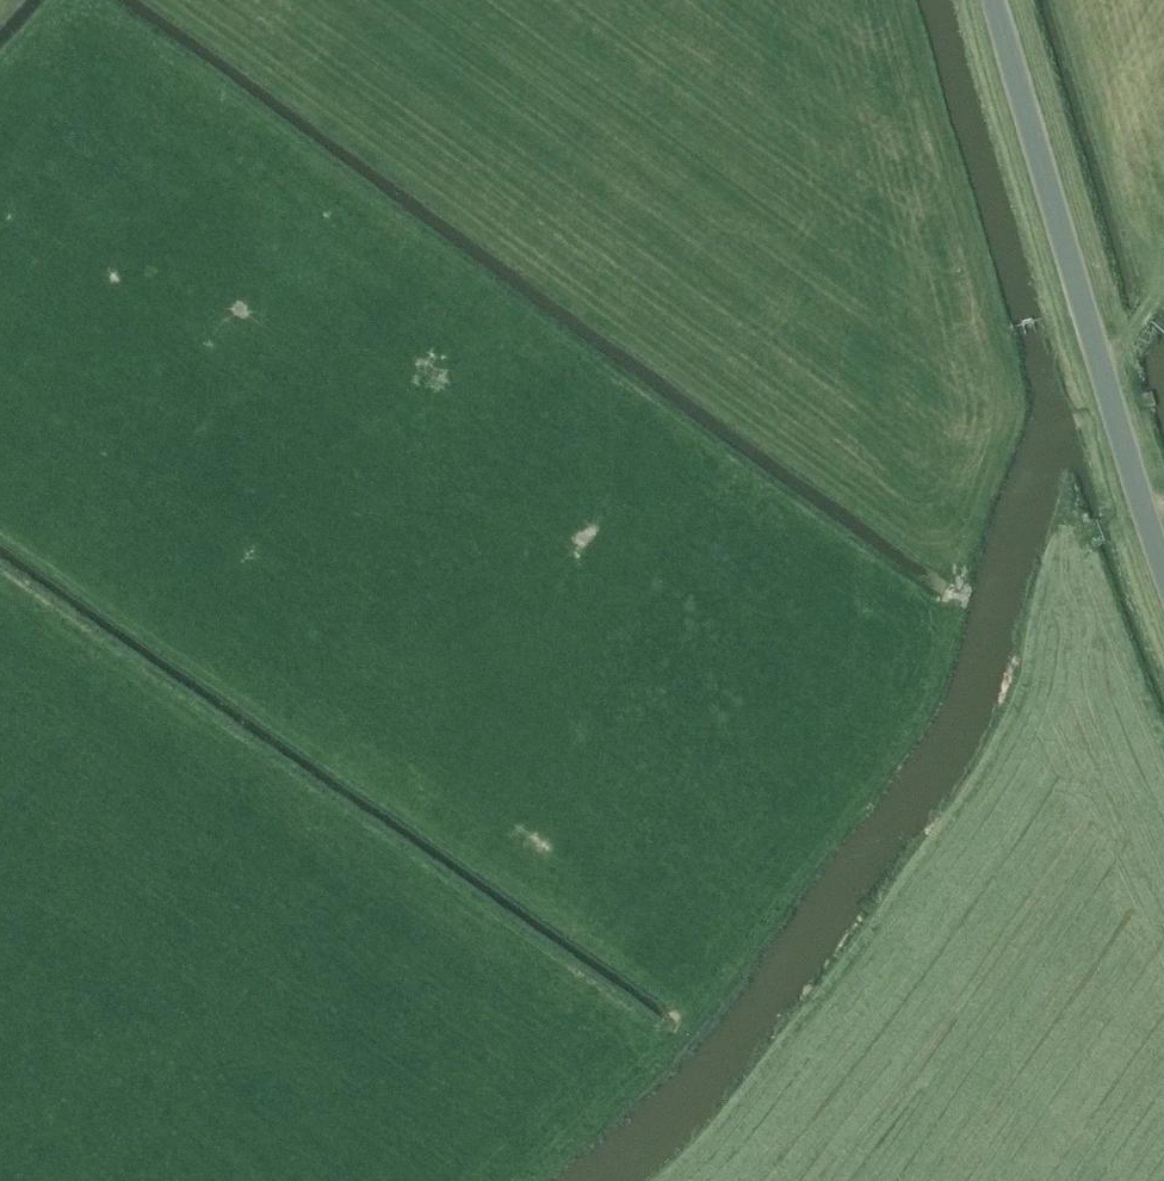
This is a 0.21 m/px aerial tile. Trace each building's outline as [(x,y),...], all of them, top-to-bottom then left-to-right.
[(1103,541),(1112,565),(1120,562),(1111,537),(1103,541)]
